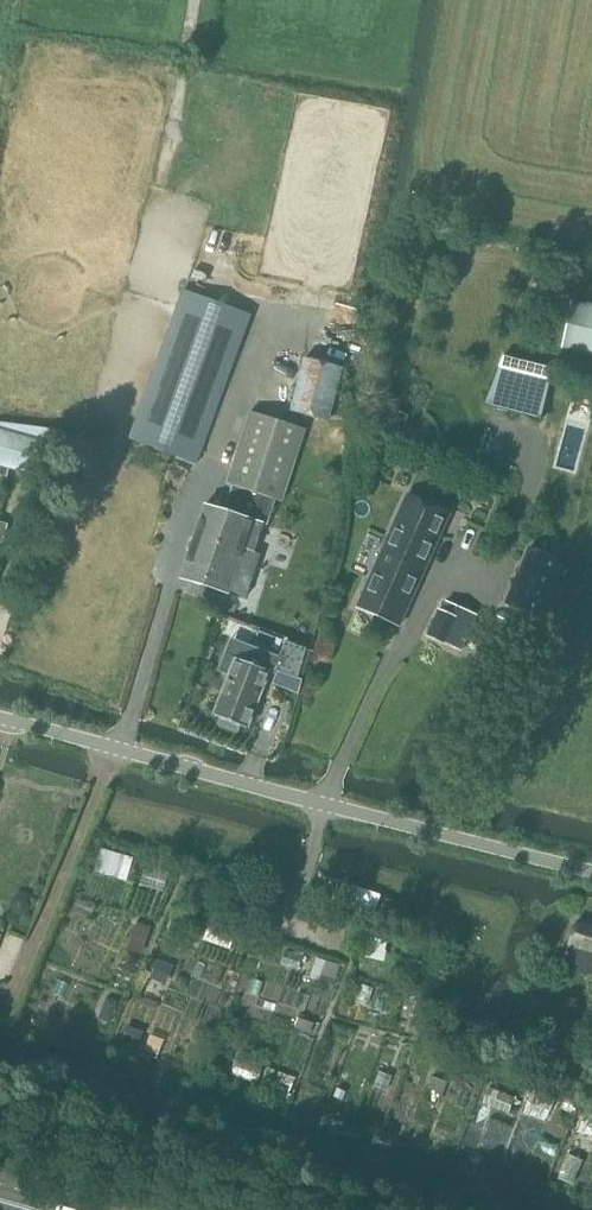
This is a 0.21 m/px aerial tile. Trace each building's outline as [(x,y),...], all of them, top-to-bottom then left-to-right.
[(252,316),(184,291),(129,439),(197,464),(252,316)] [(591,355),(591,305),(574,301),(563,348),(591,355)] [(295,411),(331,422),(348,369),(312,358),(295,411)] [(484,404),(542,419),(551,382),(494,366),(484,404)] [(392,408),(379,434),(397,443),(410,417),(392,408)] [(195,537),(191,538),(188,550),(190,552),(182,578),(229,593),(244,548),(254,551),(263,523),(268,524),(276,499),(283,501),(306,428),(251,411),(228,483),(233,485),(225,510),(206,504),(195,537)] [(35,475),(44,443),(0,430),(0,465),(35,475)] [(450,513),(408,493),(357,607),(400,626),(450,513)] [(4,543),(9,524),(0,521),(0,542),(4,543)] [(560,562),(529,550),(506,607),(537,619),(560,562)] [(439,610),(428,635),(447,644),(447,643),(461,650),(465,640),(467,641),(467,640),(466,639),(472,625),(473,626),(474,625),(472,624),(476,615),(447,602),(443,611),(439,610)] [(308,650),(286,641),(276,668),(298,677),(308,650)] [(270,671),(237,658),(214,715),(222,718),(220,724),(238,731),(240,725),(248,728),(270,671)] [(102,849),(95,870),(117,876),(123,855),(102,849)] [(332,883),(329,896),(346,901),(350,888),(332,883)] [(167,933),(181,939),(187,925),(172,919),(167,933)] [(128,948),(141,953),(151,927),(138,922),(128,948)] [(589,976),(591,967),(591,926),(577,922),(561,966),(589,976)] [(366,956),(385,960),(389,941),(370,937),(366,956)] [(326,956),(320,975),(335,980),(341,961),(326,956)] [(158,961),(152,978),(164,983),(171,966),(158,961)] [(415,995),(410,1013),(423,1017),(428,999),(415,995)] [(108,997),(106,1003),(108,1009),(114,1011),(118,1001),(108,997)] [(311,1032),(314,1023),(299,1018),(296,1027),(311,1032)] [(128,1024),(121,1043),(135,1048),(143,1030),(128,1024)] [(267,1062),(261,1078),(272,1082),(288,1088),(294,1072),(267,1062)] [(444,1094),(448,1082),(433,1076),(429,1088),(444,1094)] [(308,1078),(304,1086),(324,1095),(328,1086),(308,1078)] [(272,1082),(264,1104),(284,1111),(292,1090),(288,1088),(272,1082)] [(536,1083),(529,1099),(550,1108),(557,1093),(536,1083)] [(338,1087),(334,1096),(343,1100),(346,1091),(338,1087)] [(578,1126),(591,1131),(591,1107),(586,1104),(578,1126)] [(559,1178),(573,1184),(583,1160),(568,1154),(559,1178)]
